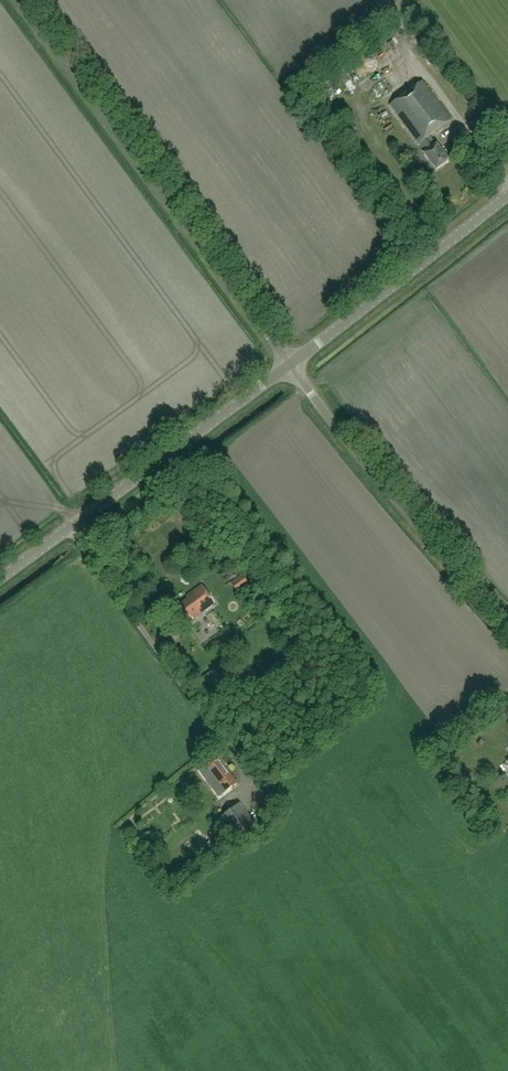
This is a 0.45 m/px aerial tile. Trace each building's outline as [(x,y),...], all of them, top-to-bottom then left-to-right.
[(365,63),(369,71),(377,66),(374,59),(365,63)] [(398,73),(389,79),(397,92),(406,86),(398,73)] [(435,170),(448,160),(436,144),(434,145),(428,136),(451,119),(422,80),(389,104),(418,143),(419,143),(425,152),(423,153),(435,170)] [(359,81),(347,85),(349,91),(361,88),(359,81)] [(238,592),(249,584),(242,574),(231,581),(238,592)] [(193,619),(215,603),(201,584),(186,595),(188,598),(170,611),(180,625),(191,616),(193,619)] [(204,690),(217,681),(210,671),(197,680),(204,690)] [(224,792),(237,783),(224,766),(226,764),(220,756),(200,770),(206,779),(212,775),(224,792)] [(287,808),(293,806),(291,798),(285,800),(287,808)] [(217,819),(233,839),(253,825),(237,804),(217,819)]
